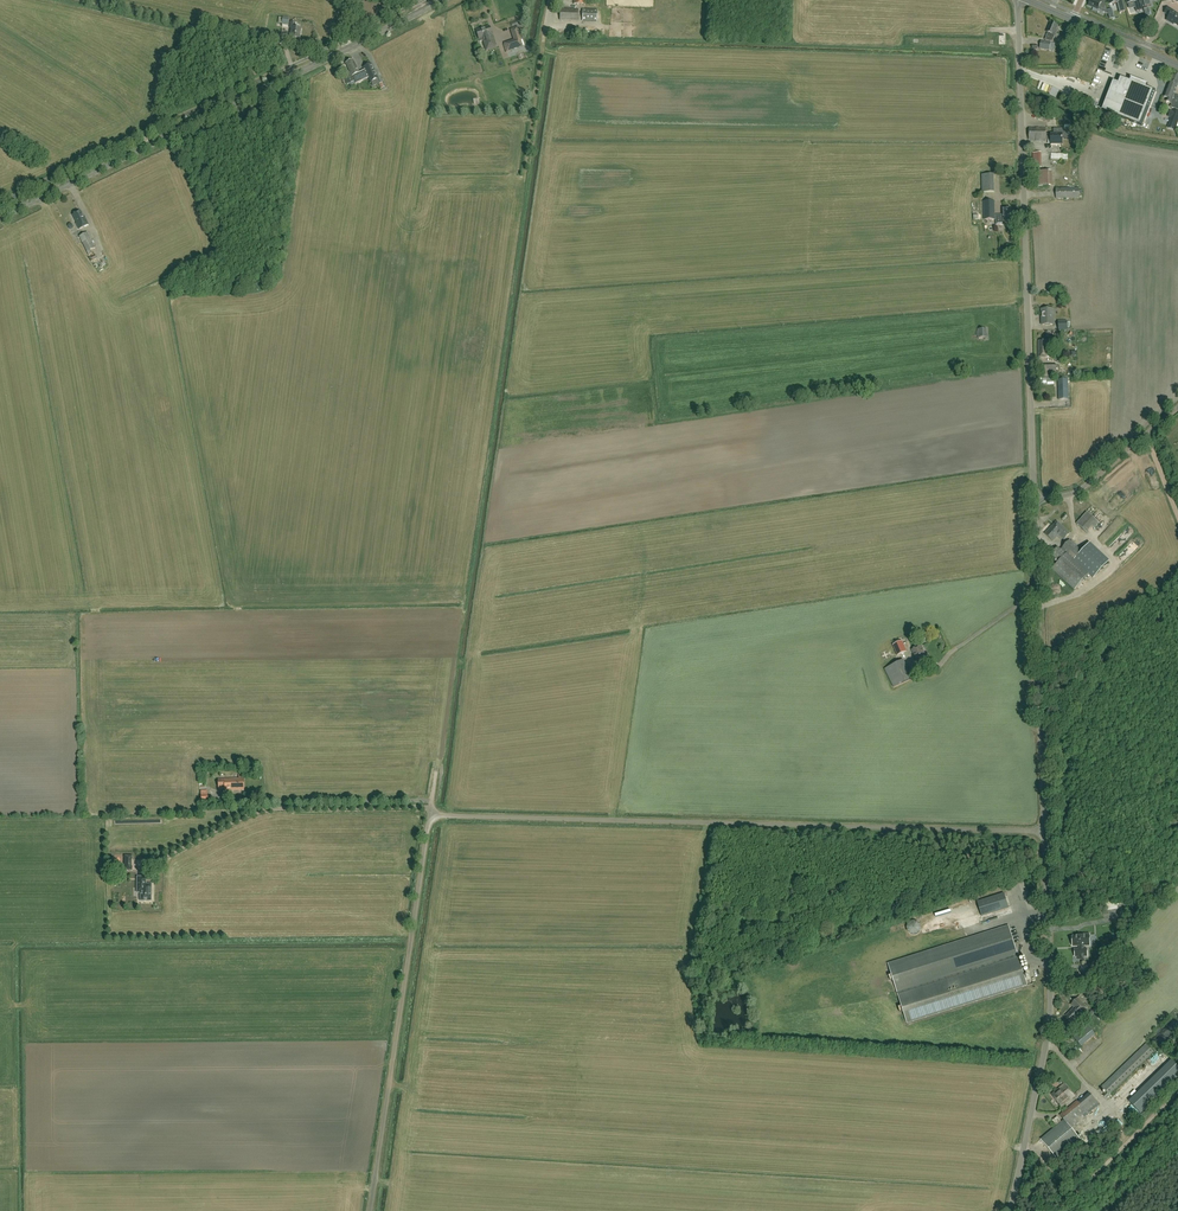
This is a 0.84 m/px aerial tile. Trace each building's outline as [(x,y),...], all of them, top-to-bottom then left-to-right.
[(1088,6),(1098,10),(1099,7),(1104,9),(1106,5),(1105,0),(1096,0),(1091,0),(1088,6)] [(1123,0),(1109,0),(1110,5),(1117,3),(1119,13),(1126,11),(1123,0)] [(1135,8),(1136,12),(1143,10),(1140,0),(1127,0),(1128,4),(1134,2),(1135,8)] [(1168,7),(1164,13),(1169,16),(1167,21),(1171,24),(1172,23),(1177,27),(1177,14),(1168,7)] [(578,21),(578,10),(560,9),(560,20),(578,21)] [(597,21),(597,10),(583,9),(582,21),(597,21)] [(300,40),(301,29),(294,28),(295,23),(291,22),(290,29),(292,29),(291,38),(300,40)] [(1052,42),(1057,30),(1056,30),(1058,26),(1051,23),(1047,32),(1048,33),(1045,40),(1052,42)] [(486,49),(495,46),(491,35),(492,35),(489,26),(476,31),(479,39),(480,41),(483,40),(486,49)] [(522,45),(516,27),(511,29),(514,40),(504,43),(507,50),(522,45)] [(1041,41),(1040,49),(1049,51),(1050,45),(1051,43),(1041,41)] [(352,76),(359,73),(353,60),(346,63),(350,73),(352,76)] [(352,76),(350,73),(347,75),(348,78),(345,79),(347,84),(350,84),(351,86),(361,81),(364,89),(371,86),(368,78),(370,82),(378,79),(371,64),(364,68),(365,70),(359,73),(352,76)] [(1176,92),(1177,85),(1177,78),(1172,76),(1167,88),(1176,92)] [(1118,84),(1107,113),(1142,127),(1156,91),(1146,88),(1147,85),(1148,86),(1148,85),(1131,78),(1130,79),(1131,79),(1130,81),(1121,78),(1118,84)] [(1176,92),(1167,88),(1164,97),(1168,98),(1167,101),(1173,104),(1172,106),(1171,105),(1170,107),(1177,110),(1177,96),(1174,95),(1176,92)] [(1050,122),(1052,116),(1039,113),(1037,119),(1050,122)] [(1046,134),(1046,128),(1029,128),(1029,140),(1039,140),(1039,141),(1046,142),(1046,140),(1051,140),(1051,144),(1063,144),(1062,139),(1065,139),(1065,140),(1070,140),(1070,129),(1053,129),(1053,134),(1046,134)] [(1037,168),(1037,184),(1053,183),(1052,168),(1037,168)] [(992,192),(995,192),(994,171),(983,172),(984,196),(992,195),(992,192)] [(1056,199),(1079,198),(1079,188),(1056,189),(1056,199)] [(984,220),(995,220),(994,201),(984,202),(984,220)] [(1004,209),(1004,215),(996,215),(996,225),(1005,225),(1005,222),(1011,222),(1011,209),(1004,209)] [(84,217),(81,211),(73,215),(77,223),(76,224),(79,229),(88,225),(85,217),(84,217)] [(89,255),(92,254),(90,250),(95,248),(87,233),(79,237),(89,255)] [(1042,325),(1054,325),(1054,309),(1041,309),(1042,325)] [(1068,322),(1068,321),(1058,321),(1059,331),(1068,330),(1068,328),(1070,327),(1070,322),(1068,322)] [(979,338),(987,338),(987,329),(978,330),(979,338)] [(1038,357),(1049,357),(1049,341),(1038,341),(1038,357)] [(1043,377),(1057,377),(1056,364),(1042,364),(1043,377)] [(1059,400),(1068,400),(1068,380),(1058,380),(1059,400)] [(1078,522),(1087,531),(1093,525),(1096,528),(1101,523),(1089,511),(1078,522)] [(1070,534),(1057,521),(1052,526),(1044,534),(1053,542),(1059,535),(1064,540),(1070,534)] [(1090,543),(1083,552),(1074,543),(1074,542),(1072,540),(1071,541),(1070,540),(1065,545),(1060,550),(1058,547),(1051,555),(1059,562),(1052,569),(1074,590),(1089,574),(1093,578),(1109,561),(1090,543)] [(897,656),(907,652),(902,641),(893,645),(897,656)] [(918,664),(927,659),(922,646),(912,650),(918,664)] [(244,790),(243,778),(243,774),(239,774),(239,779),(218,779),(219,789),(225,789),(225,791),(244,790)] [(137,888),(141,888),(141,896),(140,896),(140,901),(145,901),(145,900),(151,900),(152,900),(152,895),(151,895),(151,886),(145,886),(146,877),(138,877),(137,888)] [(982,916),(1008,908),(1004,893),(977,902),(982,916)] [(1107,905),(1109,912),(1120,909),(1118,902),(1107,905)] [(956,923),(958,931),(981,926),(979,918),(956,923)] [(907,1023),(1028,985),(1010,925),(965,940),(888,964),(902,1006),(898,1007),(900,1013),(903,1012),(907,1023)] [(1072,936),(1072,940),(1071,941),(1071,944),(1072,945),(1072,946),(1079,946),(1079,949),(1074,949),(1075,956),(1078,956),(1078,959),(1084,959),(1084,956),(1087,956),(1087,949),(1084,949),(1083,945),(1089,945),(1089,934),(1081,934),(1081,936),(1072,936)] [(1072,1022),(1087,1008),(1077,998),(1071,1004),(1075,1008),(1066,1016),(1072,1022)] [(1081,1044),(1096,1035),(1090,1025),(1075,1035),(1081,1044)] [(1106,1098),(1109,1095),(1153,1052),(1146,1044),(1101,1087),(1106,1092),(1103,1095),(1106,1098)] [(1159,1073),(1171,1085),(1177,1078),(1177,1066),(1172,1060),(1159,1073)] [(1067,1100),(1073,1094),(1065,1084),(1058,1089),(1067,1100)] [(1058,1089),(1051,1094),(1060,1105),(1067,1100),(1058,1089)] [(1099,1105),(1090,1093),(1079,1103),(1077,1101),(1060,1115),(1063,1120),(1041,1139),(1056,1158),(1080,1138),(1071,1128),(1099,1105)] [(1133,1106),(1133,1100),(1129,1100),(1129,1105),(1124,1105),(1124,1110),(1128,1110),(1128,1106),(1133,1106)]
